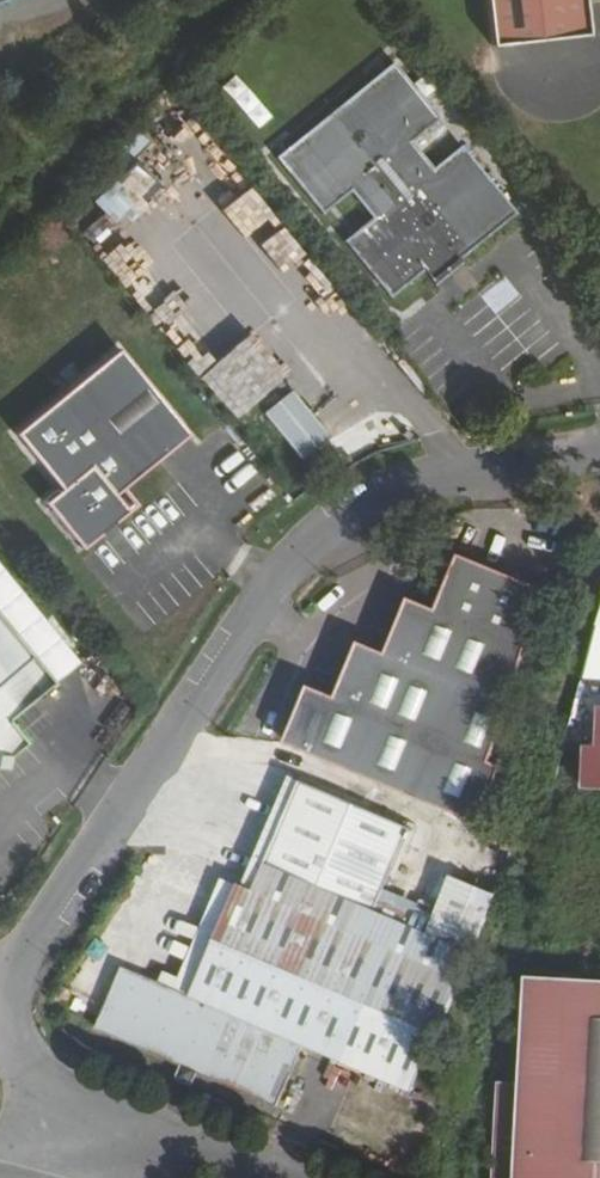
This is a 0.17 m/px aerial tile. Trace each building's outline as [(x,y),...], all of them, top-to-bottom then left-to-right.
[(523,42),(523,41),(554,34),(551,0),(450,0),(454,46),(523,42)] [(381,281),(389,300),(418,275),(436,294),(464,271),(458,262),(512,218),(457,151),(429,173),(408,147),(436,123),(433,117),(385,54),(268,154),(320,216),(345,194),(349,190),(358,211),(369,222),(362,225),(339,242),(381,281)] [(247,336),(284,305),(259,277),(245,289),(194,231),(172,250),(247,336)] [(120,490),(184,438),(112,348),(7,434),(47,490),(33,503),(74,554),(133,509),(120,490)] [(296,452),(330,435),(302,379),(268,398),(296,452)] [(272,737),(359,774),(464,817),(484,759),(475,753),(499,690),(518,677),(519,673),(512,655),(540,588),(479,560),(448,545),(426,598),(398,590),(375,641),(348,631),(325,684),(297,676),(272,737)] [(38,614),(54,631),(69,617),(54,600),(38,614)] [(17,745),(0,721),(45,686),(0,631),(0,759),(17,745)] [(267,840),(264,857),(251,887),(235,879),(186,992),(118,964),(92,1024),(177,1061),(191,1067),(272,1102),(299,1040),(410,1088),(475,935),(453,924),(446,941),(373,909),(377,897),(407,826),(289,770),(267,840)] [(529,990),(524,1095),(501,1094),(496,1177),(599,1177),(599,993),(529,990)] [(191,1067),(177,1061),(171,1074),(186,1081),(191,1067)]
